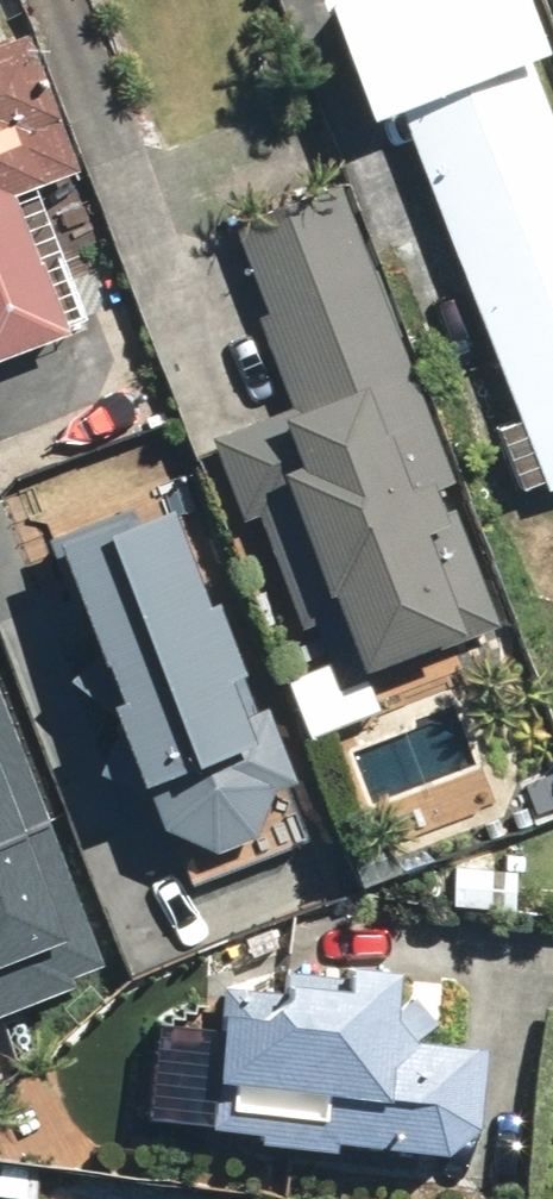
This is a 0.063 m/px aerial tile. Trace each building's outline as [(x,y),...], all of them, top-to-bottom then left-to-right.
[(332,5),(311,13),(354,130),(396,115),(510,425),(490,433),(511,492),(536,482),(541,497),(552,493),(552,147),(523,65),(531,62),(508,0),(330,0),(332,5)] [(61,341),(10,203),(74,180),(54,126),(29,135),(14,95),(34,88),(17,40),(0,47),(0,363),(61,341)] [(282,415),(201,442),(229,528),(250,521),(253,529),(280,520),(308,606),(319,602),(346,683),(488,636),(447,513),(433,518),(425,494),(442,489),(358,237),(355,227),(337,234),(341,245),(300,259),(283,209),(229,227),(260,319),(252,322),(282,415)] [(254,729),(220,705),(153,520),(46,559),(102,714),(88,719),(118,801),(122,800),(123,802),(129,815),(137,826),(146,835),(158,843),(170,849),(183,852),(197,853),(210,852),(223,848),(236,842),(247,835),(256,825),(264,814),(270,801),(271,796),(287,790),(264,726),(254,729)] [(0,778),(0,1013),(80,982),(0,778)] [(502,873),(448,870),(445,915),(508,918),(510,873),(522,873),(523,857),(503,856),(502,873)] [(446,975),(386,973),(278,970),(277,994),(207,992),(205,1049),(144,1047),(142,1123),(245,1142),(322,1154),(437,1163),(471,1131),(472,1090),(482,1090),(483,1054),(444,1054),(446,975)]
